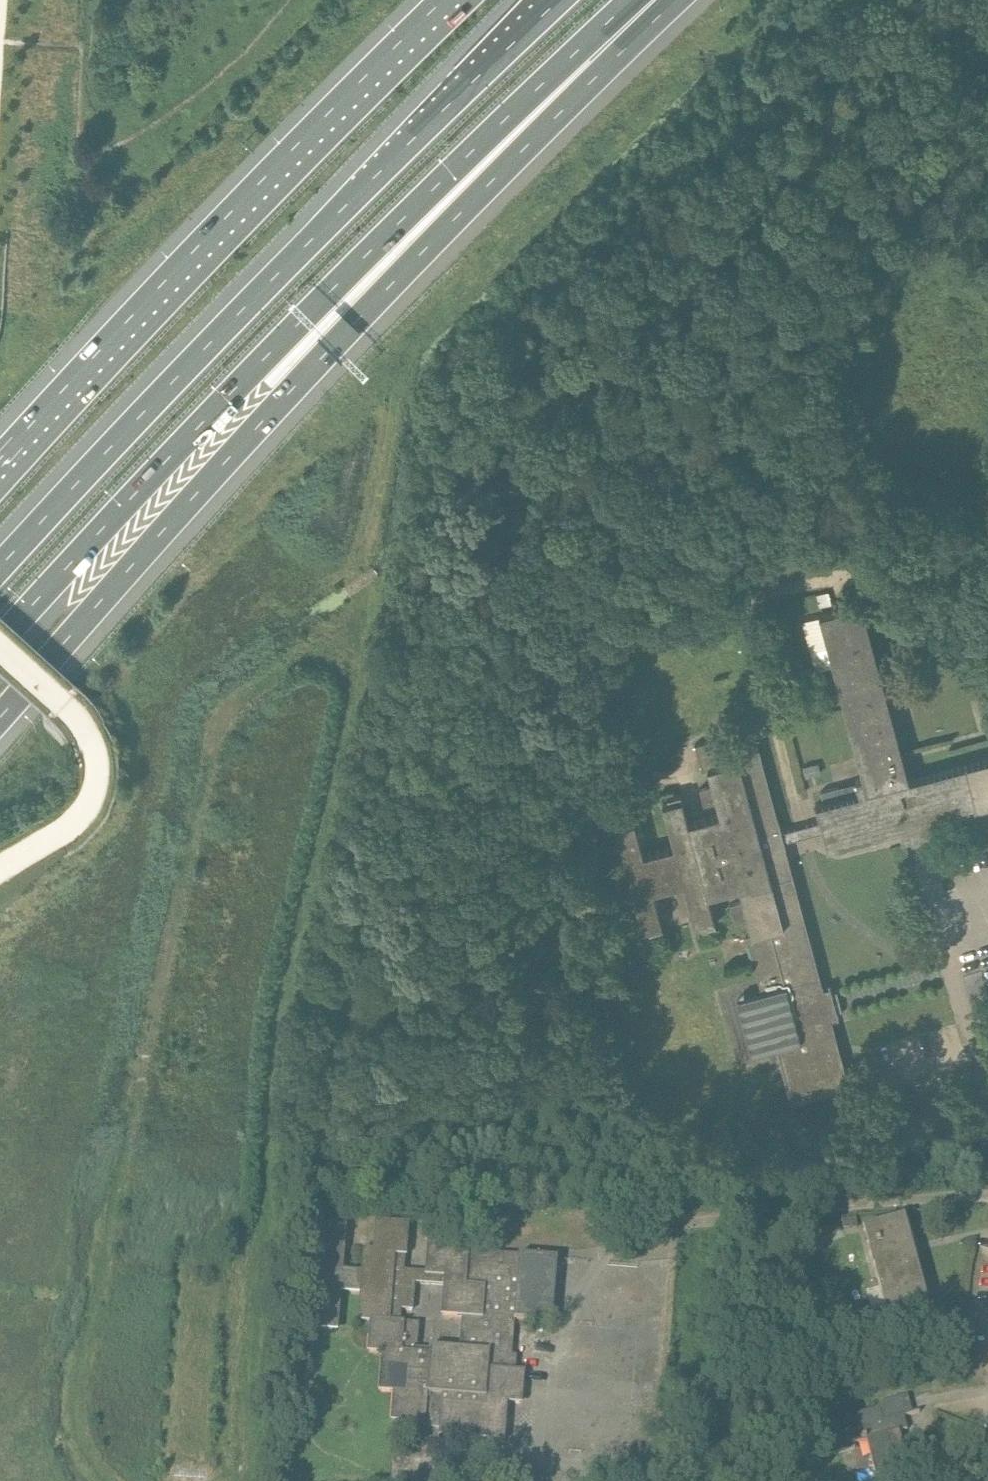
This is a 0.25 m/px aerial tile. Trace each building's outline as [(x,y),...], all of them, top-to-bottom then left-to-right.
[(707,896),(739,888),(751,935),(746,936),(761,992),(737,999),(751,1054),(776,1048),(790,1101),(849,1085),(830,1020),(838,1018),(829,987),(823,989),(784,843),(822,832),(826,849),(898,829),(901,840),(932,831),(929,821),(987,805),(987,760),(908,781),(861,604),(818,615),(862,777),(855,779),(858,794),(799,810),(804,826),(781,832),(758,748),(733,754),(735,761),(725,764),(719,738),(695,745),(702,772),(707,770),(719,815),(687,823),(681,799),(662,804),(673,847),(642,855),(633,822),(614,827),(642,930),(661,925),(652,892),(683,883),(694,926),(713,921),(707,896)] [(886,1313),(927,1302),(905,1219),(863,1230),(886,1313)] [(394,1393),(391,1426),(506,1436),(509,1402),(523,1404),(526,1371),(514,1370),(518,1320),(554,1323),(559,1260),(429,1249),(427,1271),(407,1269),(411,1223),(377,1220),(374,1249),(364,1249),(362,1272),(344,1270),(348,1223),(324,1221),(315,1323),(339,1325),(342,1292),(361,1293),(358,1321),(371,1322),(368,1352),(383,1353),(379,1391),(394,1393)] [(909,1469),(899,1433),(907,1431),(903,1417),(912,1414),(907,1397),(878,1404),(879,1409),(818,1425),(827,1457),(855,1449),(853,1445),(866,1442),(876,1477),(909,1469)]
